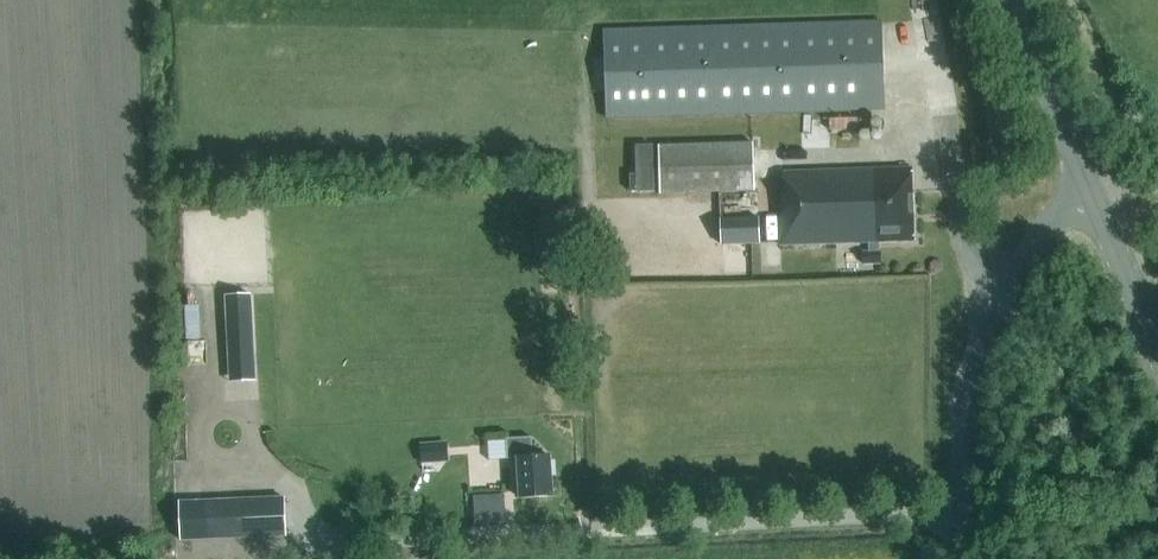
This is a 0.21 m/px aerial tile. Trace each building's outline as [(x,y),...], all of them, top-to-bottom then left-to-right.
[(607,116),(885,107),(883,22),(605,31),(607,116)] [(861,126),(861,115),(834,116),(835,127),(861,126)] [(659,146),(663,193),(753,189),(753,142),(659,146)] [(782,244),(914,240),(912,168),(784,172),(784,195),(780,195),(782,244)] [(760,225),(759,216),(720,218),(721,244),(751,242),(761,241),(760,225)] [(863,263),(880,263),(880,251),(863,251),(863,263)] [(219,358),(254,356),(251,293),(226,295),(229,343),(218,344),(219,358)] [(204,335),(203,302),(189,303),(191,336),(204,335)] [(521,498),(553,495),(550,455),(534,456),(532,436),(507,438),(508,459),(518,458),(521,498)] [(438,442),(421,443),(422,462),(439,461),(438,442)] [(288,540),(286,501),(207,505),(209,544),(288,540)]
